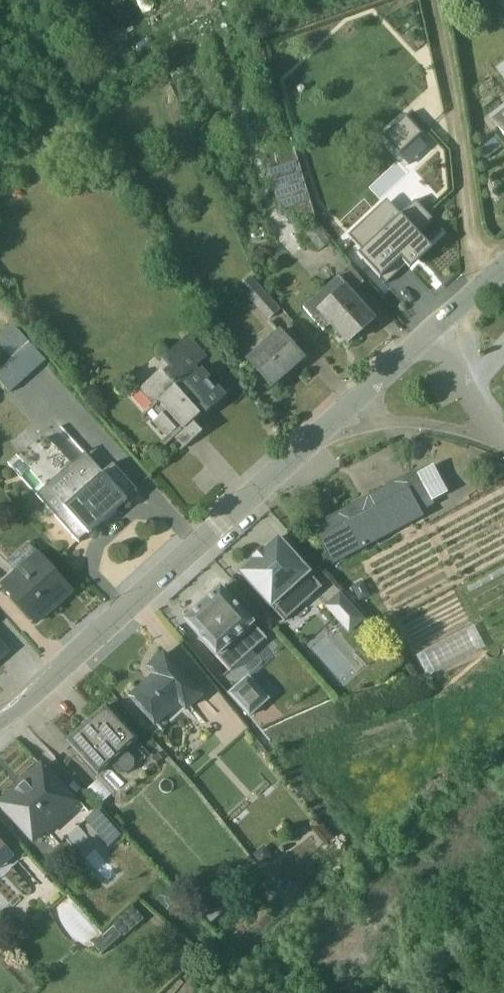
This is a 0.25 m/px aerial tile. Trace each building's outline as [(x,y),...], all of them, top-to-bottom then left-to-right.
[(503,138),(503,111),(491,121),(503,138)] [(289,145),(262,153),(279,211),(294,206),(299,223),(310,219),(289,145)] [(438,261),(392,208),(356,241),(367,255),(363,259),(400,296),(438,261)] [(313,222),(302,231),(318,251),(330,242),(313,222)] [(337,278),(302,309),(322,332),(328,326),(346,346),(375,320),(351,293),(363,282),(349,267),(337,278)] [(278,310),(249,278),(237,288),(267,321),(278,310)] [(11,357),(0,367),(0,379),(11,390),(45,358),(14,326),(0,339),(0,344),(11,357)] [(305,359),(278,330),(245,361),(270,390),(305,359)] [(156,446),(163,453),(167,450),(164,446),(173,439),(183,450),(201,433),(191,422),(202,413),(205,416),(226,397),(217,387),(214,389),(206,381),(210,378),(201,368),(197,371),(195,368),(206,357),(187,335),(160,360),(169,370),(164,376),(159,371),(137,391),(150,407),(144,413),(165,438),(156,446)] [(34,495),(77,544),(78,543),(77,541),(86,534),(87,535),(126,500),(125,499),(133,491),(135,492),(136,491),(112,464),(101,473),(84,453),(35,495),(34,495)] [(313,527),(334,565),(421,517),(419,513),(432,505),(431,503),(448,494),(432,466),(415,475),(414,473),(313,527)] [(276,539),(263,551),(262,550),(251,560),(252,561),(239,573),(282,622),(320,588),(276,539)] [(0,584),(0,588),(35,627),(74,593),(37,551),(35,553),(27,544),(5,563),(13,572),(0,584)] [(228,672),(264,639),(220,590),(218,590),(183,621),(228,672)] [(363,620),(339,593),(323,607),(347,635),(363,620)] [(0,643),(0,661),(9,653),(0,643)] [(160,731),(183,711),(185,712),(201,698),(162,655),(148,668),(154,675),(130,697),(160,731)] [(269,700),(246,676),(226,695),(248,719),(269,700)] [(105,704),(64,742),(97,777),(110,766),(117,774),(126,775),(133,768),(134,761),(125,752),(138,740),(105,704)] [(0,797),(0,812),(32,846),(45,834),(47,836),(77,810),(75,807),(78,804),(78,803),(40,761),(0,797)] [(13,857),(0,842),(0,869),(13,857)] [(67,893),(49,908),(87,954),(97,945),(105,953),(134,929),(122,916),(101,934),(67,893)]
